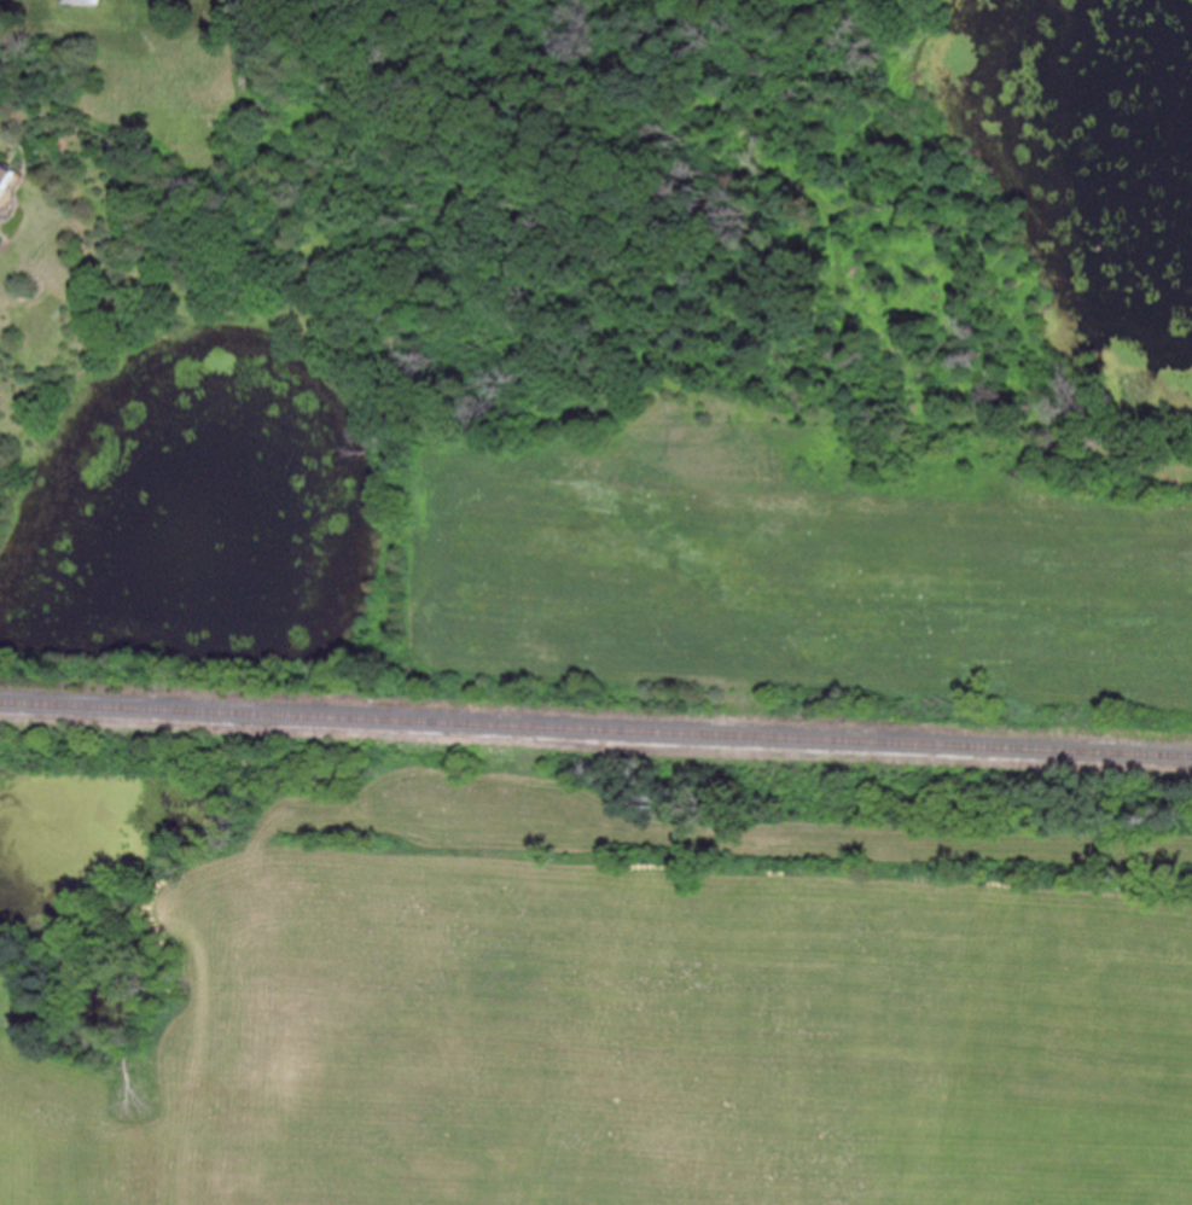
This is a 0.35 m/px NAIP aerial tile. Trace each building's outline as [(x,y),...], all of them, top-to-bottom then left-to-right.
[(0,163),(0,207),(17,171),(0,163)]
